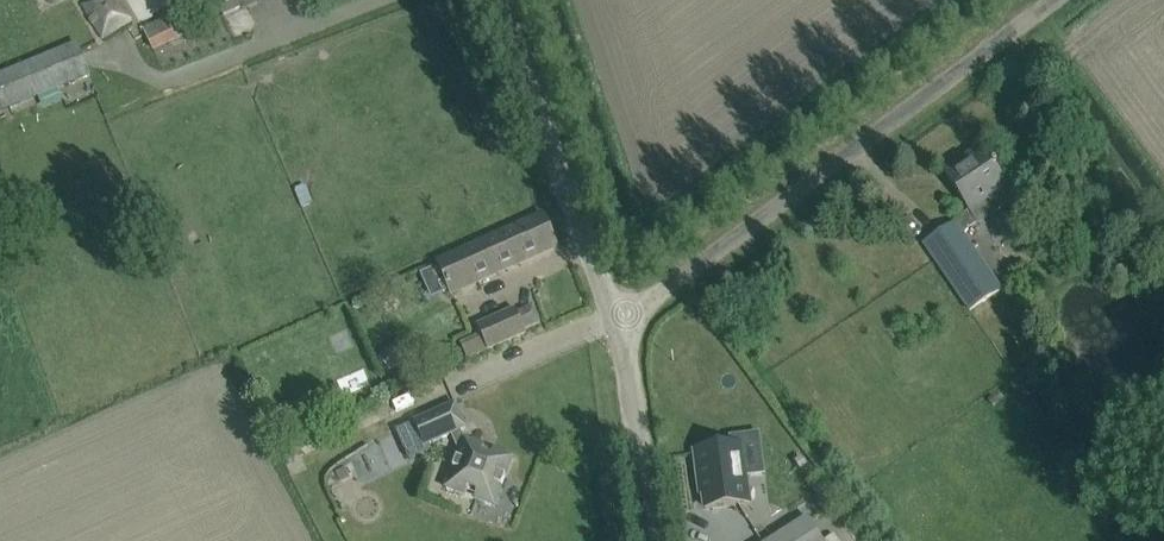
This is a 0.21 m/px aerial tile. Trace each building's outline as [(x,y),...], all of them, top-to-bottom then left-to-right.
[(83,5),(103,38),(130,22),(117,0),(91,0),(83,5)] [(223,17),(253,3),(251,0),(215,0),(223,17)] [(167,19),(145,30),(154,50),(193,32),(183,12),(178,14),(167,19)] [(0,75),(0,110),(1,112),(89,76),(76,44),(0,75)] [(995,170),(998,168),(995,164),(992,166),(980,148),(979,149),(980,149),(963,160),(967,167),(949,179),(971,212),(987,201),(993,212),(1014,198),(1002,181),(995,170)] [(543,215),(437,261),(451,293),(556,247),(556,248),(557,247),(543,215)] [(956,222),(924,244),(969,310),(1000,289),(956,222)] [(467,358),(488,349),(526,332),(516,309),(477,326),(481,334),(460,344),(467,358)] [(396,341),(378,359),(391,372),(409,354),(396,341)] [(451,433),(458,451),(444,486),(492,506),(512,457),(464,438),(460,429),(466,427),(456,402),(413,420),(415,422),(397,430),(409,459),(432,450),(429,442),(451,433)] [(741,445),(696,451),(700,483),(702,482),(706,508),(749,502),(741,445)] [(808,518),(771,540),(823,540),(808,518)]
